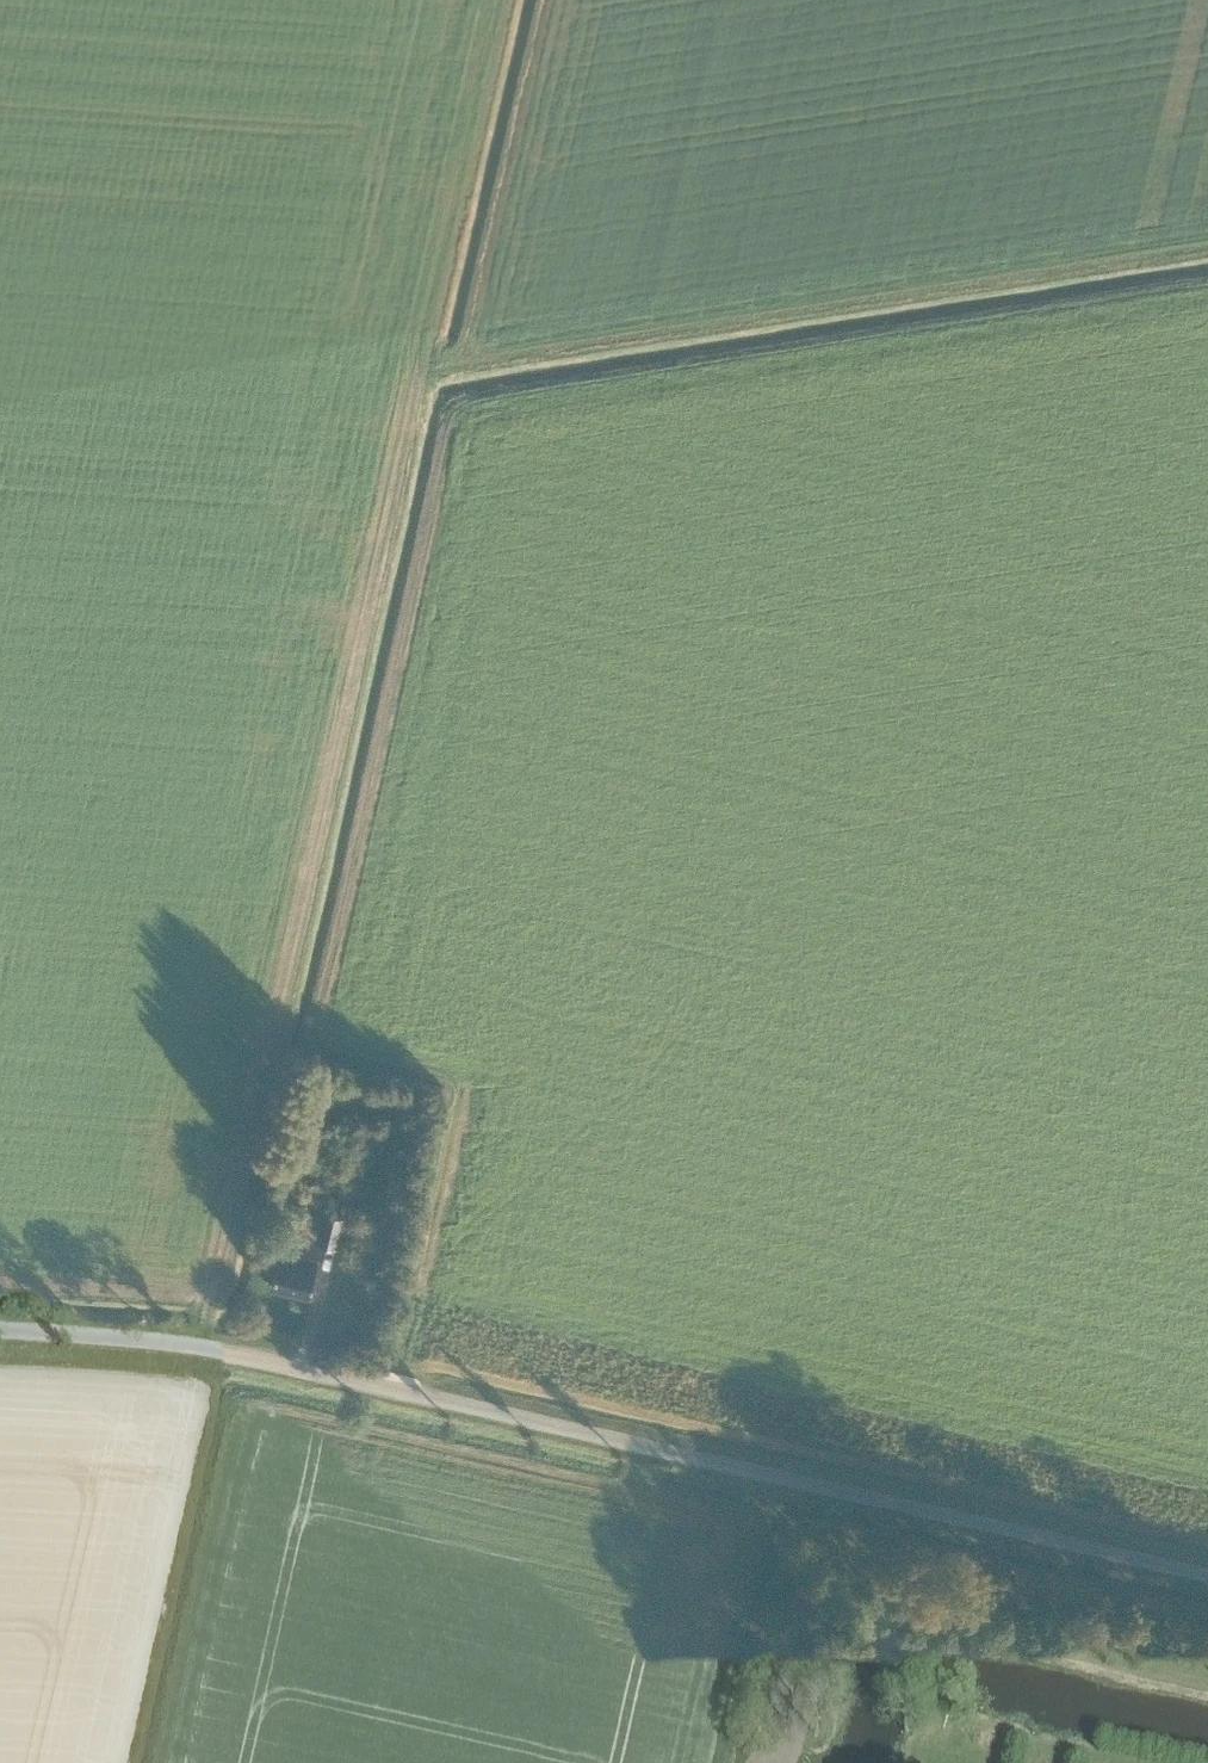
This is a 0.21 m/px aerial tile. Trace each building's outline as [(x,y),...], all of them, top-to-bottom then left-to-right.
[(341,1245),(349,1215),(332,1210),(325,1241),(341,1245)] [(311,1294),(319,1259),(295,1254),(294,1258),(281,1255),(274,1285),(311,1294)]
